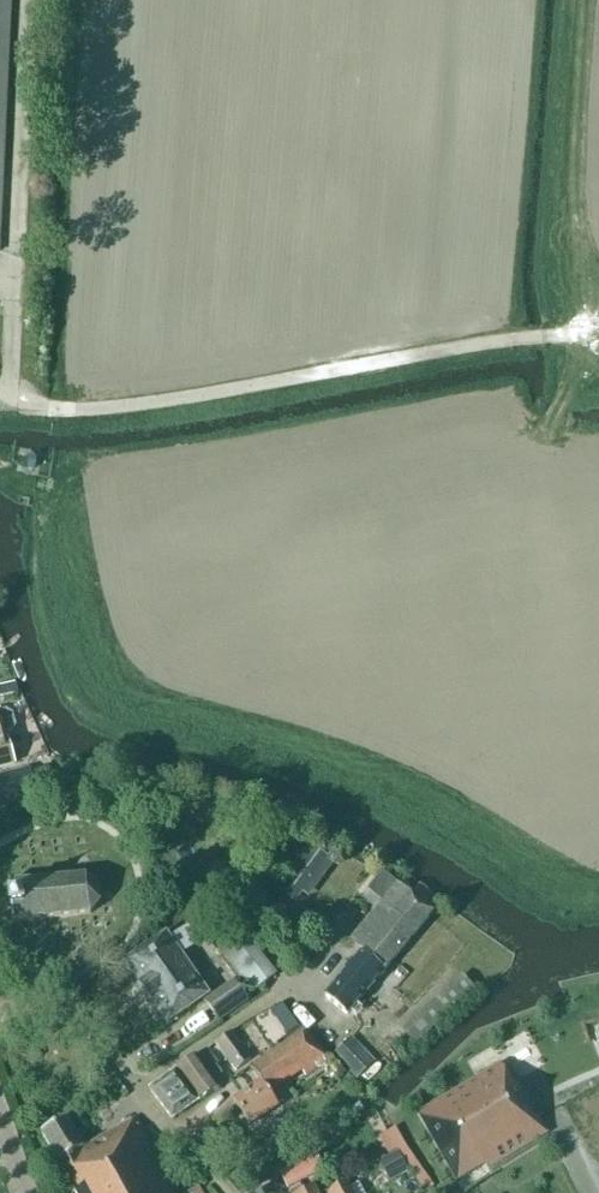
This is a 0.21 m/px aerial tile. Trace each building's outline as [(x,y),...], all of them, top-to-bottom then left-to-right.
[(11,0),(0,0),(0,241),(11,0)] [(11,694),(7,683),(0,685),(0,698),(11,694)] [(13,732),(16,726),(12,714),(7,710),(1,712),(1,709),(0,709),(0,767),(15,763),(7,734),(13,732)] [(39,799),(30,767),(0,775),(0,810),(39,799)] [(310,845),(278,888),(295,902),(303,892),(309,896),(334,864),(328,859),(310,845)] [(411,894),(383,871),(367,890),(382,903),(349,942),(362,953),(326,996),(348,1014),(441,902),(419,884),(411,894)] [(87,876),(10,883),(11,894),(11,902),(12,909),(13,921),(91,913),(101,902),(98,886),(87,876)] [(199,980),(167,933),(125,962),(168,1024),(215,992),(204,977),(199,980)] [(275,975),(247,938),(224,956),(252,993),(275,975)] [(462,975),(417,1017),(431,1032),(476,991),(462,975)] [(204,1001),(218,1021),(248,1001),(234,981),(204,1001)] [(276,1044),(300,1028),(285,1004),(260,1020),(276,1044)] [(251,1067),(261,1082),(234,1100),(250,1125),(278,1106),(269,1093),(302,1071),(306,1077),(327,1064),(326,1057),(303,1031),(284,1044),(251,1067)] [(252,1060),(232,1033),(216,1044),(235,1071),(252,1060)] [(353,1037),(333,1055),(357,1081),(376,1062),(375,1061),(379,1057),(372,1049),(368,1053),(353,1037)] [(216,1067),(218,1065),(207,1049),(173,1073),(196,1104),(219,1089),(219,1088),(227,1082),(216,1067)] [(482,1062),(480,1063),(477,1058),(451,1074),(459,1089),(416,1114),(457,1181),(485,1163),(488,1169),(547,1133),(516,1081),(512,1083),(500,1064),(487,1072),(482,1062)] [(196,1104),(173,1073),(150,1089),(172,1120),(196,1104)] [(62,1192),(178,1192),(136,1118),(123,1125),(97,1140),(83,1147),(66,1117),(41,1131),(58,1160),(49,1165),(60,1182),(57,1184),(62,1192)] [(279,1147),(290,1141),(276,1117),(265,1123),(279,1147)] [(397,1153),(380,1162),(390,1182),(408,1172),(397,1153)] [(279,1171),(288,1187),(315,1173),(306,1157),(279,1171)] [(349,1182),(328,1192),(355,1192),(349,1182)]
